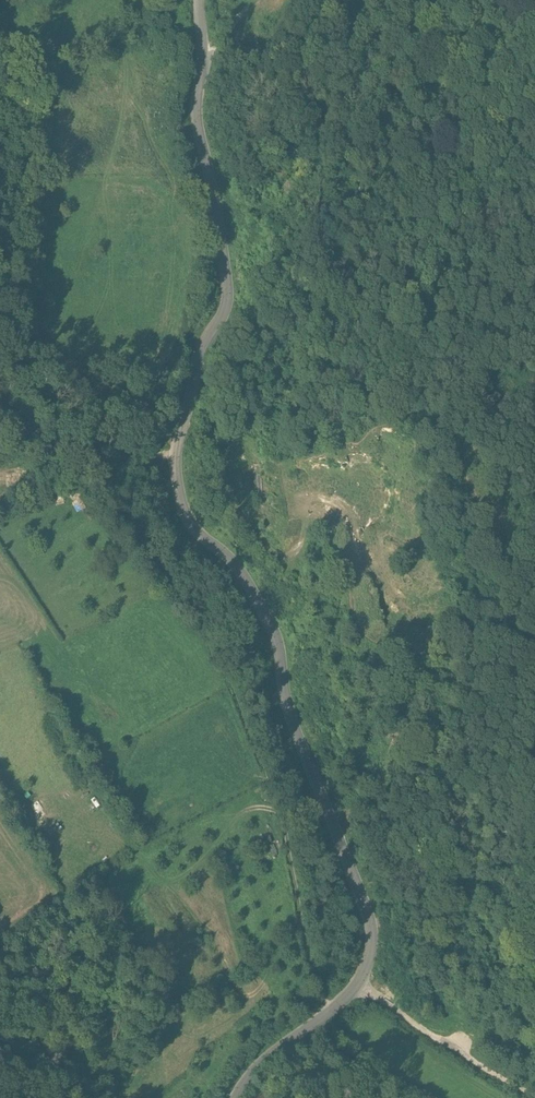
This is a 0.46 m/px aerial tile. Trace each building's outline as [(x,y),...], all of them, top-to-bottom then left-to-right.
[(267,478),(257,478),(258,498),(268,498),(267,478)]
